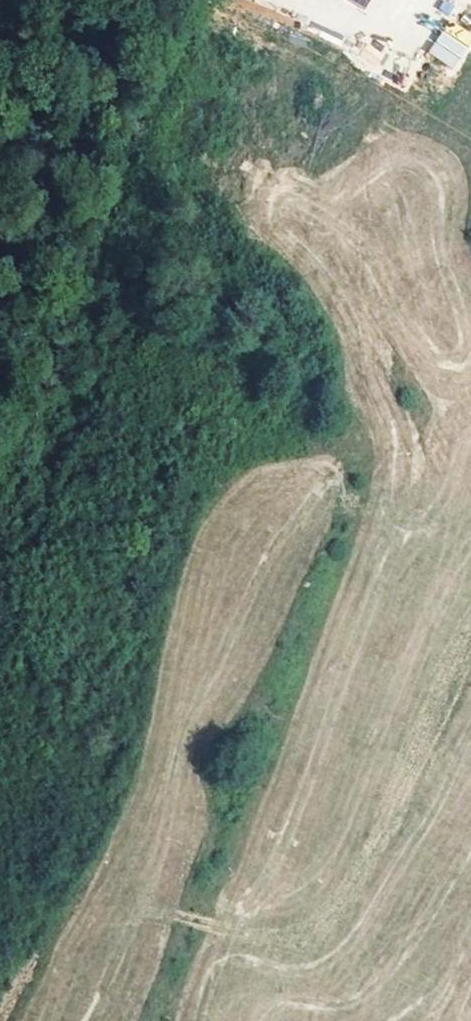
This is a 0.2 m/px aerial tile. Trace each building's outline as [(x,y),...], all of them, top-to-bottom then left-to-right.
[(363,10),(369,0),(347,0),(363,10)] [(443,29),(428,52),(455,70),(470,47),(443,29)]
